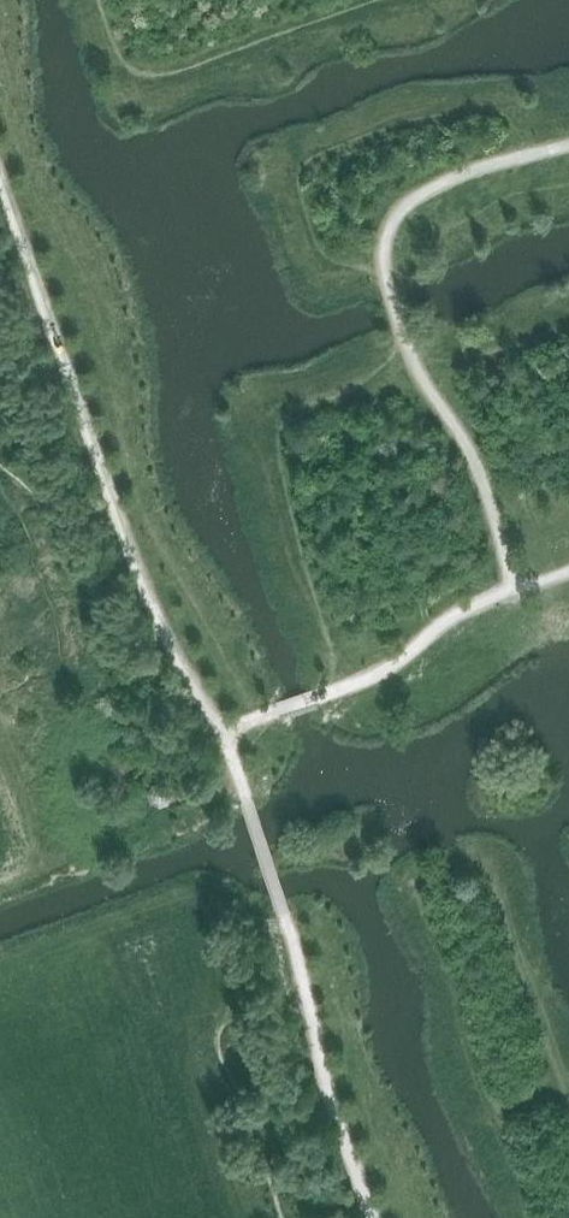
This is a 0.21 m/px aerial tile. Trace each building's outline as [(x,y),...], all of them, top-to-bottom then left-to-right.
[(167,784),(162,782),(158,783),(153,784),(150,787),(148,790),(147,794),(147,799),(149,803),(151,806),(155,808),(160,809),(164,809),(168,807),(172,804),(174,799),(174,795),(173,790),(170,787),(167,784)]
